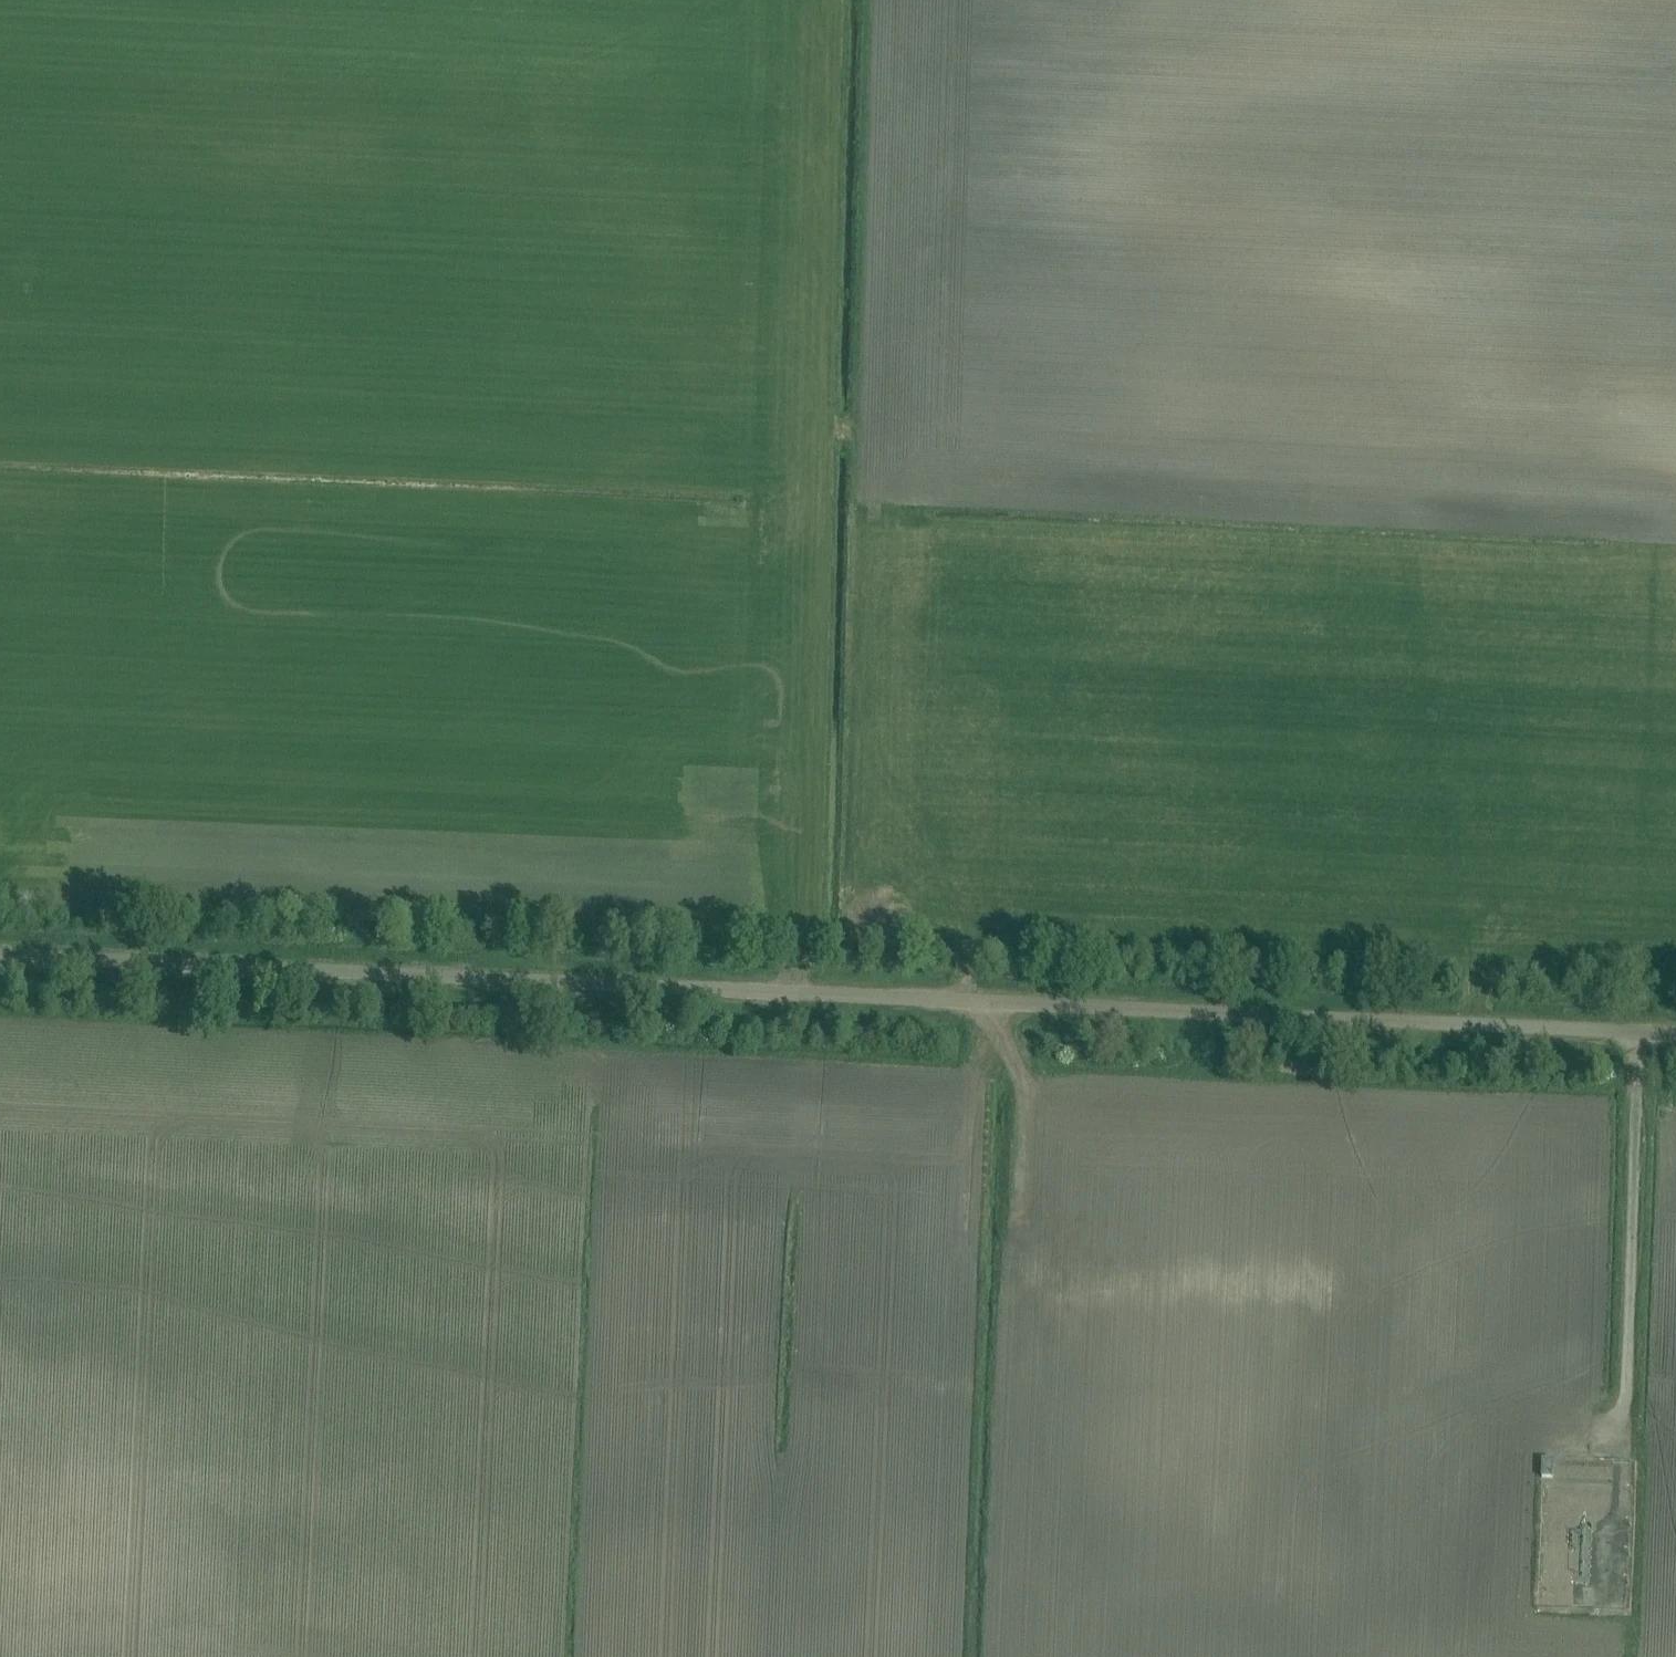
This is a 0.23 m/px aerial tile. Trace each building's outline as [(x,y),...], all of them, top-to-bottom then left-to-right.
[(1559,1459),(1546,1460),(1547,1479),(1560,1478),(1559,1459)]
